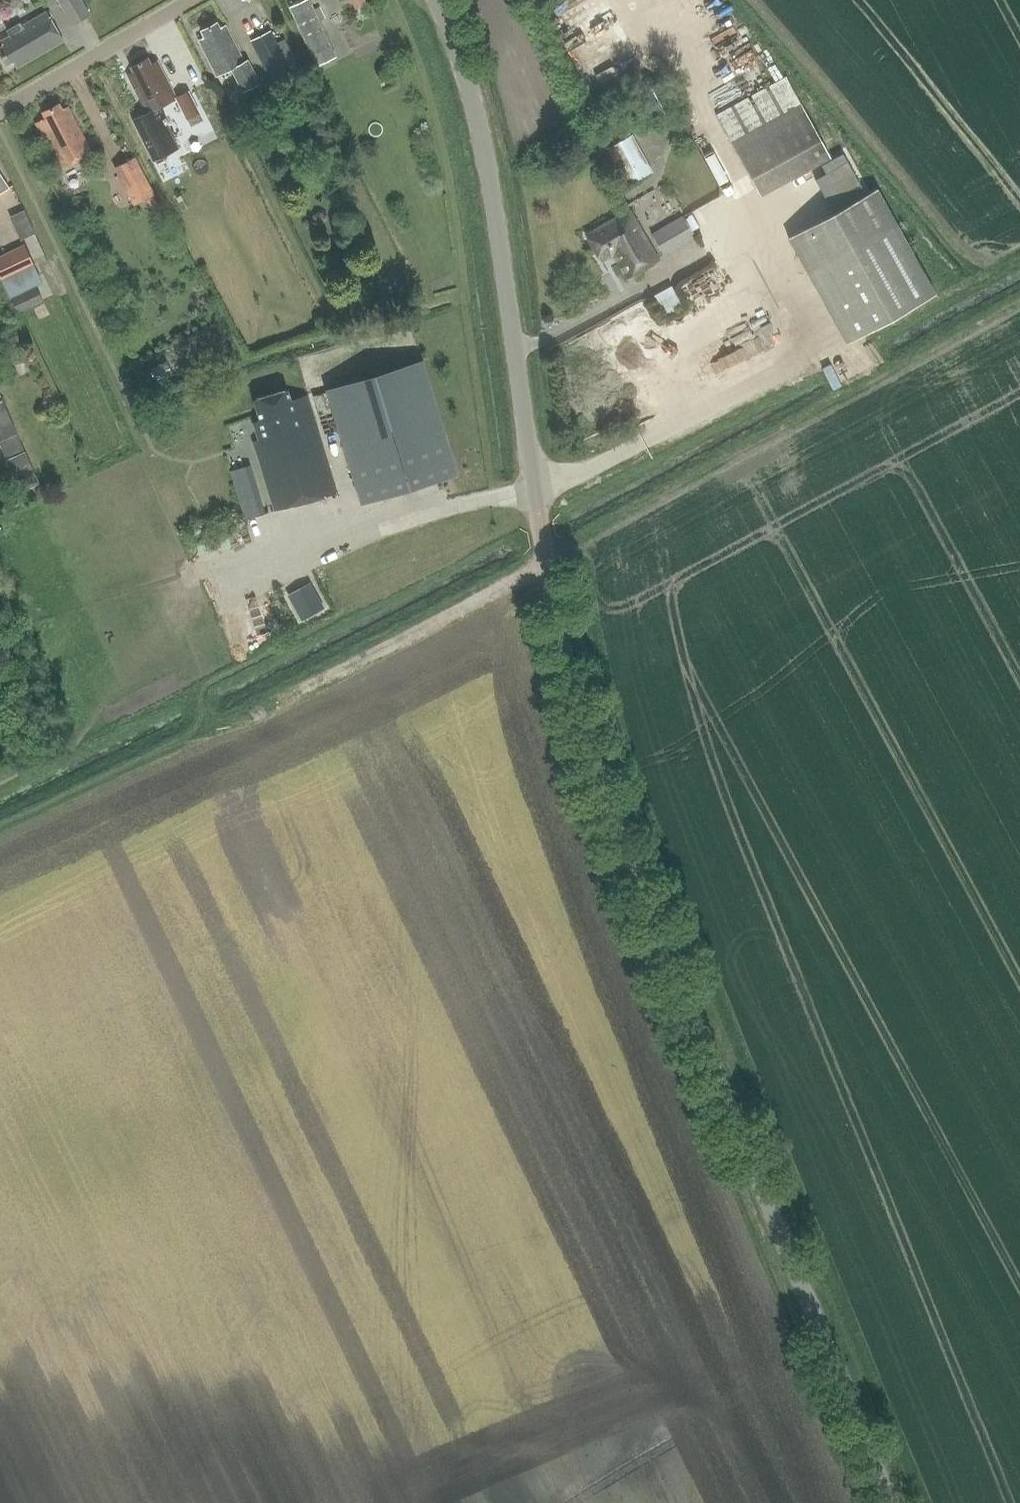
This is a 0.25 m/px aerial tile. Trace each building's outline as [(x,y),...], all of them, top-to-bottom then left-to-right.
[(81,0),(56,0),(71,26),(90,15),(81,0)] [(319,7),(293,19),(313,64),(331,56),(323,39),(325,38),(318,22),(324,19),(319,7)] [(63,42),(46,13),(21,27),(19,24),(6,31),(10,36),(2,41),(4,45),(0,48),(0,53),(7,64),(13,61),(17,68),(63,42)] [(244,62),(225,26),(220,29),(217,23),(201,31),(204,38),(199,41),(218,77),(230,71),(239,88),(241,92),(260,83),(248,60),(244,62)] [(269,30),(249,41),(266,74),(285,64),(284,61),(292,56),(283,39),(275,43),(269,30)] [(176,99),(157,62),(151,65),(148,59),(131,68),(134,74),(129,77),(146,112),(152,109),(153,111),(158,108),(176,99)] [(785,77),(716,116),(730,143),(800,104),(785,77)] [(176,99),(186,120),(197,114),(187,94),(176,99)] [(63,110),(60,104),(43,112),(46,118),(36,123),(43,138),(46,136),(62,168),(91,154),(69,108),(63,110)] [(800,104),(730,143),(759,196),(830,157),(800,104)] [(146,112),(131,119),(148,153),(174,139),(166,124),(168,123),(165,117),(163,118),(158,108),(153,111),(152,109),(146,112)] [(246,112),(232,119),(239,132),(253,125),(246,112)] [(621,142),(638,181),(661,171),(644,132),(621,142)] [(824,174),(814,180),(825,200),(858,182),(847,162),(842,154),(820,166),(824,174)] [(145,176),(124,187),(134,206),(146,199),(153,196),(155,195),(145,176)] [(790,237),(805,264),(846,337),(929,291),(889,218),(874,191),(790,237)] [(153,196),(146,199),(154,214),(161,210),(153,196)] [(19,213),(29,237),(44,230),(34,206),(19,213)] [(628,277),(656,261),(628,213),(586,237),(599,259),(613,251),(628,277)] [(682,218),(650,236),(663,257),(694,239),(682,218)] [(34,267),(24,245),(0,257),(0,277),(2,282),(34,267)] [(676,312),(693,303),(681,282),(664,292),(676,312)] [(41,300),(35,287),(11,299),(17,312),(41,300)] [(22,329),(6,336),(6,338),(0,341),(0,348),(1,351),(10,346),(11,347),(27,340),(22,329)] [(422,360),(326,389),(361,503),(457,474),(422,360)] [(334,493),(308,402),(306,395),(290,400),(287,390),(253,400),(259,421),(253,423),(258,440),(253,442),(273,511),(334,493)] [(19,492),(38,484),(24,452),(23,453),(15,434),(16,433),(3,401),(0,402),(0,448),(19,492)] [(264,514),(250,471),(236,476),(249,519),(264,514)] [(315,593),(294,604),(302,619),(323,608),(315,593)]
